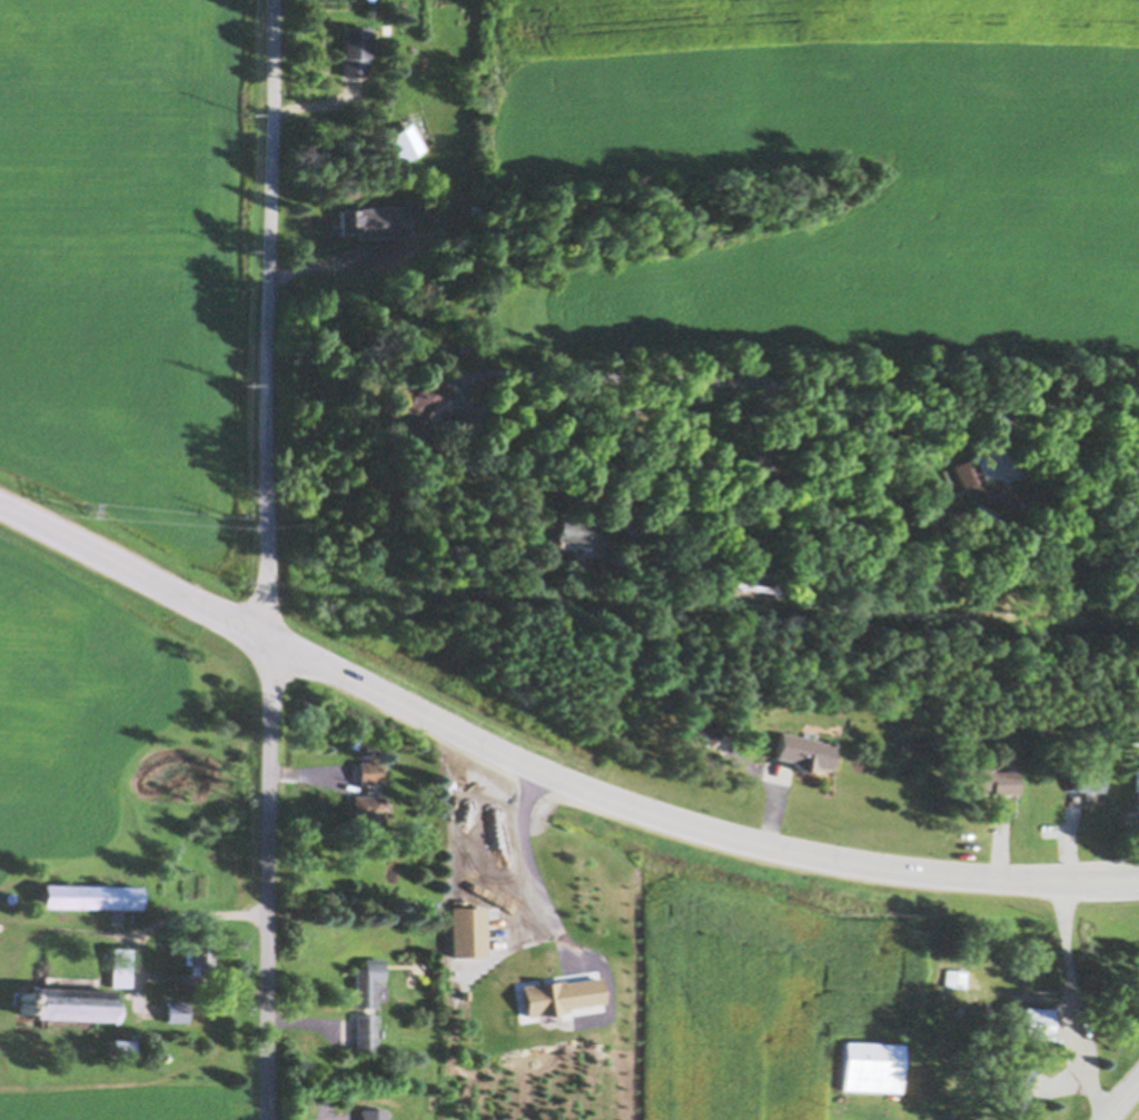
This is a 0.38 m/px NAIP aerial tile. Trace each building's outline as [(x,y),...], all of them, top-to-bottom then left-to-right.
[(341,26),(368,26),(368,75),(343,75),(341,26)] [(388,136),(412,121),(427,148),(404,162),(388,136)] [(384,199),(412,199),(412,218),(396,218),(396,217),(384,217),(384,199)] [(340,209),(368,208),(369,220),(361,220),(361,230),(343,231),(340,209)] [(386,408),(436,375),(448,393),(440,398),(443,402),(432,408),(430,406),(429,407),(435,416),(433,417),(438,425),(409,444),(386,408)] [(449,406),(469,416),(468,418),(458,438),(438,429),(449,406)] [(975,456),(984,477),(986,479),(1007,489),(1012,489),(1032,480),(1041,502),(1013,513),(1008,515),(978,502),(963,487),(954,464),(975,456)] [(1127,486),(1137,486),(1137,496),(1127,496),(1127,486)] [(919,497),(934,497),(935,511),(919,511),(919,497)] [(621,519),(644,511),(651,531),(628,539),(621,519)] [(921,512),(935,512),(935,522),(921,522),(921,512)] [(558,514),(606,527),(600,552),(552,538),(558,514)] [(735,557),(744,558),(745,556),(767,561),(767,564),(776,565),(772,587),(732,581),(735,557)] [(720,571),(726,572),(729,574),(727,582),(725,584),(717,583),(715,581),(716,573),(720,571)] [(781,730),(820,739),(819,741),(834,744),(829,769),(815,765),(814,767),(794,763),(794,761),(775,756),(781,730)] [(358,760),(383,761),(382,782),(358,782),(358,760)] [(959,764),(993,763),(993,789),(959,789),(959,764)] [(1076,767),(1102,767),(1102,790),(1076,790),(1076,767)] [(351,794),(383,794),(383,804),(393,804),(393,816),(384,816),(384,833),(356,833),(356,815),(351,815),(351,794)] [(43,884),(141,885),(141,909),(42,906),(43,884)] [(7,902),(6,901),(4,901),(3,900),(2,899),(2,898),(2,896),(2,894),(3,893),(3,892),(4,892),(6,891),(7,891),(9,891),(10,891),(11,892),(12,893),(12,894),(13,895),(13,896),(13,898),(12,899),(11,900),(10,901),(9,901),(8,902),(7,902)] [(426,900),(437,900),(437,914),(427,914),(426,900)] [(131,911),(140,911),(140,921),(131,921),(131,911)] [(185,940),(209,940),(209,974),(192,974),(192,965),(185,965),(185,940)] [(110,948),(128,949),(127,988),(109,987),(110,948)] [(363,958),(383,958),(383,982),(375,982),(375,1008),(353,1008),(353,988),(354,988),(354,968),(363,968),(363,958)] [(947,968),(968,970),(965,987),(944,984),(947,968)] [(32,989),(109,991),(109,989),(115,989),(115,995),(109,995),(108,1001),(121,1001),(120,1022),(115,1022),(116,1019),(108,1019),(108,1022),(31,1020),(32,989)] [(26,1002),(24,1002),(23,1001),(22,1001),(21,1000),(20,999),(20,998),(20,995),(20,994),(21,993),(22,992),(23,992),(24,991),(26,991),(27,991),(28,991),(29,992),(30,993),(31,994),(31,995),(31,997),(31,999),(30,1000),(30,1001),(29,1001),(28,1002),(26,1002)] [(167,1001),(187,1001),(187,1022),(167,1022),(167,1001)] [(27,1013),(26,1014),(24,1014),(23,1013),(22,1013),(21,1012),(20,1011),(20,1010),(20,1009),(20,1008),(20,1007),(20,1005),(21,1004),(22,1003),(23,1003),(26,1002),(27,1003),(28,1003),(29,1004),(30,1005),(30,1007),(31,1008),(31,1009),(30,1010),(30,1011),(29,1012),(28,1013),(27,1013)] [(1022,1008),(1051,1009),(1050,1041),(1021,1040),(1022,1008)] [(375,1014),(375,1051),(355,1051),(354,1014),(375,1014)] [(110,1040),(130,1041),(129,1057),(109,1055),(110,1040)] [(843,1041),(901,1044),(899,1092),(841,1089),(843,1041)] [(131,1042),(143,1043),(142,1060),(131,1059),(131,1042)] [(47,1057),(57,1057),(57,1067),(47,1067),(47,1057)] [(1014,1059),(1036,1069),(1026,1090),(1029,1091),(1023,1104),(1026,1104),(1019,1118),(992,1106),(1014,1059)] [(386,1109),(386,1119),(360,1119),(360,1109),(386,1109)]
